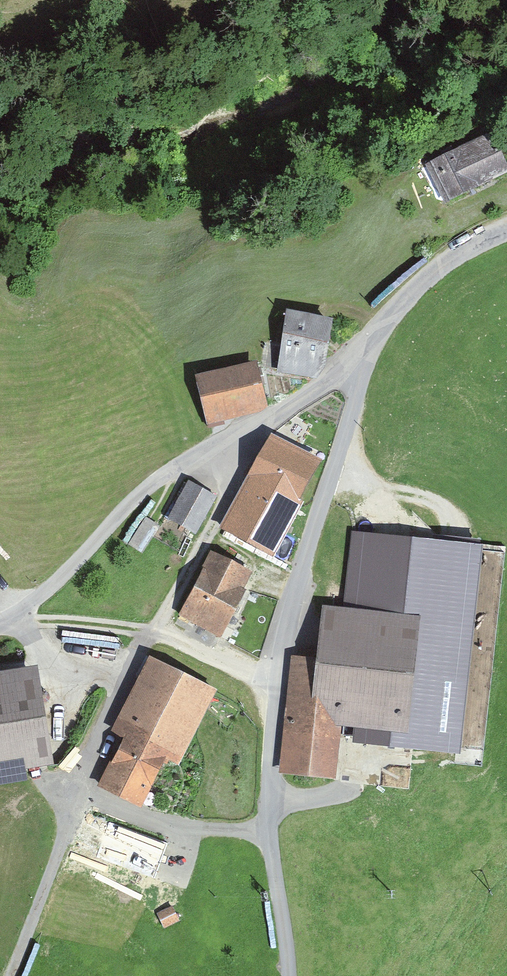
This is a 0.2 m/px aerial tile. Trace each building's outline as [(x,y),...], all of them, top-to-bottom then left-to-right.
[(489,140),(434,167),(449,199),(504,172),(489,140)] [(333,322),(289,314),(278,374),(322,382),(333,322)] [(257,364),(191,379),(200,418),(266,403),(257,364)] [(320,466),(271,439),(222,529),(272,556),(320,466)] [(218,498),(188,483),(170,518),(199,533),(218,498)] [(161,529),(138,515),(122,542),(146,556),(161,529)] [(320,666),(295,663),(282,773),(337,780),(340,748),(470,765),(499,537),(339,517),(320,666)] [(191,539),(182,536),(176,558),(185,561),(191,539)] [(254,572),(212,551),(179,616),(221,637),(254,572)] [(221,695),(153,657),(111,731),(122,737),(96,784),(139,808),(165,762),(179,769),(221,695)] [(0,673),(0,784),(29,780),(27,767),(50,764),(39,669),(0,673)] [(171,835),(88,808),(68,870),(152,897),(171,835)] [(180,923),(173,906),(157,912),(163,929),(180,923)]
